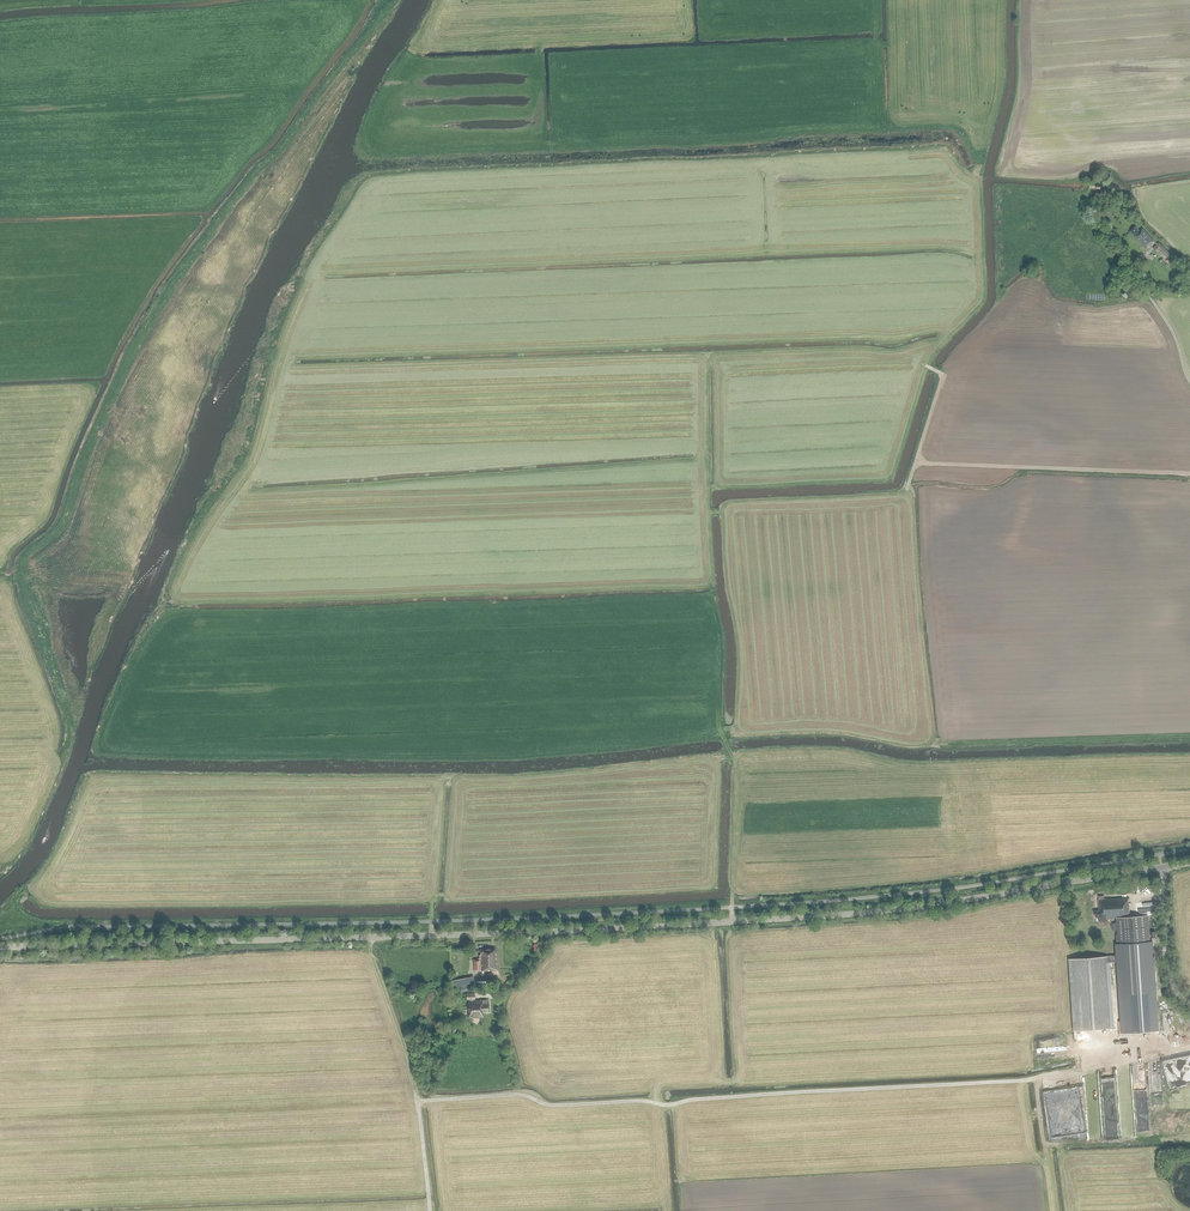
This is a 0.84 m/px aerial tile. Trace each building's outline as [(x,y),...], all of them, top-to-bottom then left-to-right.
[(1154,240),(1143,228),(1140,231),(1135,226),(1131,231),(1136,235),(1135,236),(1146,248),(1149,245),(1154,240)] [(1159,242),(1153,248),(1158,252),(1160,250),(1168,259),(1166,260),(1172,266),(1174,264),(1170,261),(1174,257),(1159,242)] [(1129,917),(1128,898),(1103,899),(1103,896),(1098,896),(1098,900),(1098,911),(1094,911),(1095,918),(1099,917),(1099,922),(1106,922),(1105,919),(1117,918),(1118,935),(1116,935),(1116,943),(1115,944),(1116,956),(1116,962),(1122,1033),(1159,1030),(1152,941),(1150,941),(1148,916),(1129,917)] [(497,948),(480,949),(481,955),(479,955),(479,957),(480,957),(480,958),(474,959),(475,971),(485,970),(485,971),(499,970),(497,948)] [(1116,956),(1070,959),(1074,1031),(1110,1029),(1106,963),(1116,962),(1116,956)] [(466,978),(451,981),(453,987),(467,985),(466,978)] [(474,993),(467,994),(467,999),(469,999),(469,1001),(468,1001),(468,1006),(467,1006),(468,1018),(483,1017),(483,1011),(488,1011),(488,1003),(487,1004),(486,1000),(473,1001),(473,999),(475,999),(474,993)] [(1045,1087),(1068,1083),(1066,1075),(1044,1079),(1045,1087)]
